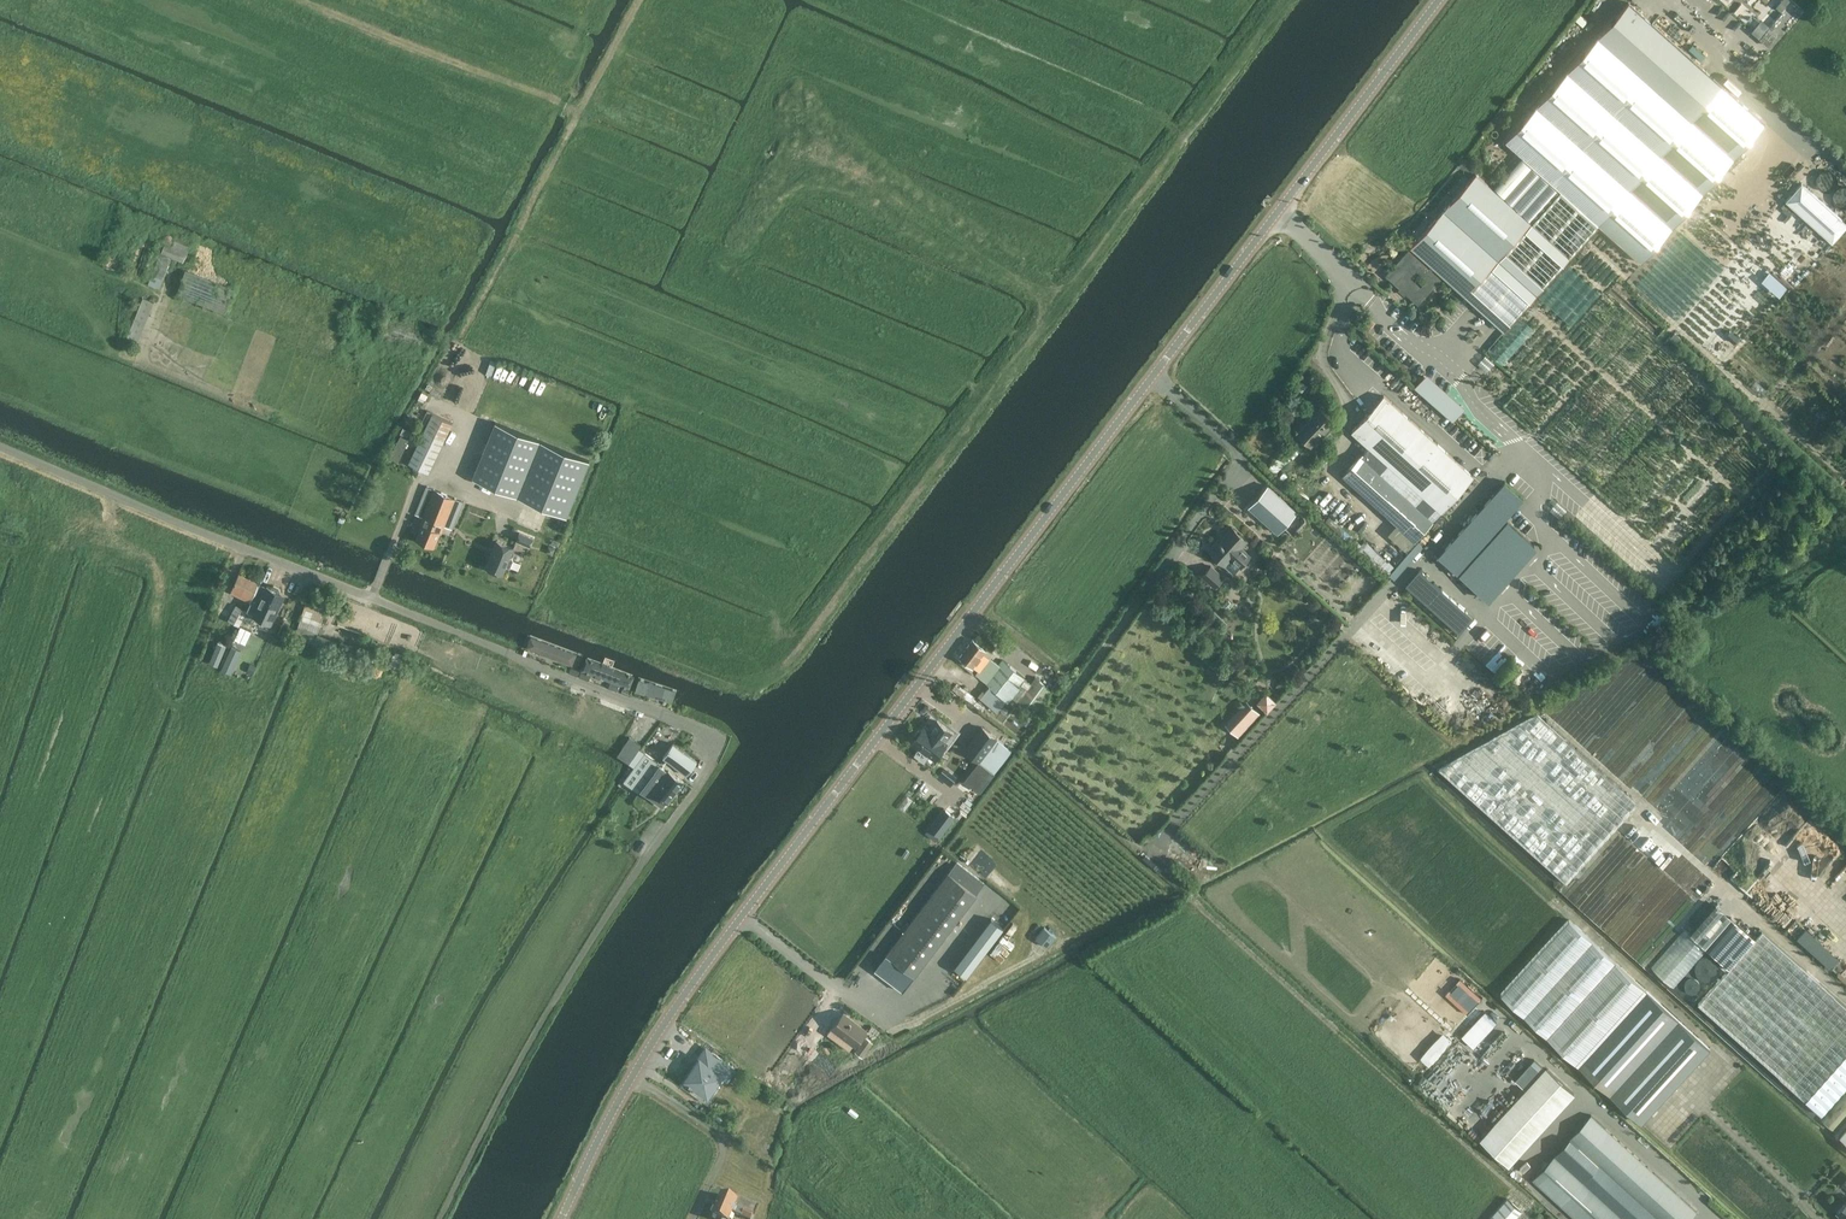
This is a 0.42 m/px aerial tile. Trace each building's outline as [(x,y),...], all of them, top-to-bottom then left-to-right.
[(1789,0),(1780,0),(1776,5),(1782,9),(1789,0)] [(1764,126),(1629,2),(1505,141),(1523,157),(1599,229),(1641,267),(1764,126)] [(1752,30),(1759,36),(1768,24),(1761,18),(1752,30)] [(1410,250),(1387,276),(1418,304),(1441,279),(1432,270),(1435,267),(1465,295),(1466,293),(1505,328),(1503,330),(1505,331),(1599,229),(1523,157),(1494,189),(1477,174),(1412,247),(1433,265),(1430,269),(1410,250)] [(1786,199),(1832,241),(1845,226),(1845,221),(1803,181),(1786,199)] [(1838,186),(1835,199),(1845,201),(1845,187),(1838,186)] [(160,253),(171,257),(183,262),(192,239),(177,233),(172,245),(165,242),(160,253)] [(159,288),(171,258),(160,253),(148,283),(159,288)] [(235,283),(234,282),(185,265),(176,292),(226,309),(235,283)] [(142,294),(126,335),(142,341),(158,300),(142,294)] [(1427,370),(1415,384),(1453,419),(1465,405),(1427,370)] [(1416,540),(1474,475),(1384,395),(1351,431),(1369,446),(1343,475),(1416,540)] [(1312,446),(1324,433),(1325,434),(1327,433),(1330,429),(1330,427),(1330,426),(1335,420),(1320,406),(1297,432),(1312,446)] [(426,424),(432,411),(428,409),(422,421),(426,424)] [(428,472),(453,422),(432,413),(409,462),(428,472)] [(495,422),(472,478),(517,496),(566,516),(589,460),(540,440),(495,422)] [(409,439),(401,435),(390,456),(398,460),(409,439)] [(1458,571),(1503,522),(1524,498),(1505,481),(1439,554),(1458,571)] [(1268,485),(1249,507),(1277,533),(1297,511),(1268,485)] [(427,486),(415,513),(423,516),(420,524),(422,524),(417,538),(433,545),(439,532),(441,533),(444,525),(452,528),(463,501),(427,486)] [(1218,539),(1209,549),(1235,572),(1251,554),(1242,546),(1248,540),(1233,526),(1220,540),(1218,539)] [(1507,526),(1503,531),(1458,580),(1482,601),(1486,597),(1530,547),(1507,526)] [(516,540),(530,546),(533,538),(519,532),(516,540)] [(1362,544),(1389,569),(1393,564),(1367,540),(1362,544)] [(486,567),(503,574),(506,566),(508,567),(510,566),(513,560),(512,558),(510,557),(514,548),(497,541),(486,567)] [(1224,577),(1210,565),(1201,576),(1215,588),(1224,577)] [(1459,633),(1473,617),(1419,569),(1405,585),(1459,633)] [(231,590),(250,600),(258,582),(239,572),(231,590)] [(247,609),(254,612),(251,620),(267,628),(284,593),(280,592),(280,588),(274,585),(270,587),(267,585),(264,591),(257,587),(247,609)] [(1492,602),(1486,597),(1482,601),(1481,602),(1487,607),(1492,602)] [(294,636),(313,643),(317,632),(325,609),(306,602),(296,630),(294,636)] [(228,619),(239,625),(247,610),(236,604),(228,619)] [(233,639),(239,641),(243,632),(238,630),(233,639)] [(317,632),(313,643),(313,644),(326,648),(326,647),(334,650),(337,642),(330,639),(330,637),(317,632)] [(531,635),(525,649),(577,670),(584,656),(531,635)] [(973,639),(959,657),(972,667),(973,666),(978,670),(975,674),(985,682),(989,685),(980,697),(997,712),(1007,700),(1025,677),(1003,659),(999,664),(989,656),(987,658),(982,654),(986,648),(973,639)] [(232,644),(222,667),(232,672),(243,649),(232,644)] [(586,657),(580,669),(631,688),(635,677),(586,657)] [(581,671),(579,677),(589,680),(591,674),(581,671)] [(1031,713),(1050,689),(1035,677),(1016,701),(1031,713)] [(639,678),(635,688),(681,705),(683,694),(639,678)] [(1257,699),(1267,708),(1277,698),(1267,689),(1257,699)] [(1225,721),(1238,734),(1261,712),(1248,699),(1225,721)] [(1536,717),(1438,771),(1557,878),(1627,798),(1536,717)] [(915,739),(913,742),(919,747),(914,754),(924,762),(930,754),(935,758),(946,742),(943,740),(950,730),(937,720),(932,727),(933,727),(930,731),(924,726),(922,729),(918,730),(914,735),(915,739)] [(1009,748),(983,727),(965,750),(992,771),(1009,748)] [(628,762),(630,762),(641,745),(629,737),(617,754),(628,762)] [(686,776),(697,762),(673,744),(662,758),(686,776)] [(661,764),(645,752),(645,753),(639,749),(628,764),(634,768),(623,782),(639,794),(661,764)] [(977,790),(991,771),(979,761),(964,780),(977,790)] [(659,765),(640,792),(662,808),(666,804),(667,805),(683,782),(659,765)] [(954,816),(944,808),(925,832),(936,840),(954,816)] [(889,953),(876,970),(904,991),(917,974),(960,915),(960,916),(977,894),(976,894),(985,882),(971,872),(961,864),(956,861),(948,872),(947,872),(931,894),(932,894),(889,953)] [(1756,937),(1731,915),(1705,944),(1730,966),(1698,1003),(1805,1097),(1845,1053),(1845,1004),(1763,929),(1756,937)] [(968,975),(1004,925),(991,916),(955,966),(968,975)] [(1500,994),(1503,996),(1641,1123),(1710,1048),(1569,919),(1500,994)] [(1044,927),(1036,938),(1047,947),(1056,936),(1044,927)] [(1652,968),(1674,986),(1704,948),(1681,930),(1652,968)] [(866,1030),(843,1012),(827,1033),(835,1039),(840,1034),(855,1045),(866,1030)] [(866,1035),(855,1048),(862,1055),(874,1041),(866,1035)] [(727,1077),(734,1067),(712,1051),(705,1061),(699,1057),(686,1077),(707,1092),(721,1073),(727,1077)] [(1530,1065),(1523,1072),(1520,1070),(1511,1080),(1519,1088),(1536,1071),(1530,1065)] [(1479,1138),(1486,1144),(1509,1166),(1575,1093),(1545,1066),(1479,1138)] [(1835,1131),(1845,1118),(1845,1088),(1820,1117),(1835,1131)] [(1570,1138),(1555,1156),(1536,1178),(1581,1218),(1691,1218),(1698,1211),(1592,1114),(1570,1138)] [(753,1213),(744,1209),(744,1210),(735,1206),(737,1201),(721,1194),(712,1215),(721,1218),(730,1218),(732,1212),(748,1218),(750,1218),(753,1213)] [(1523,1209),(1507,1196),(1487,1218),(1514,1218),(1523,1209)] [(1837,1212),(1845,1218),(1845,1202),(1837,1212)]
